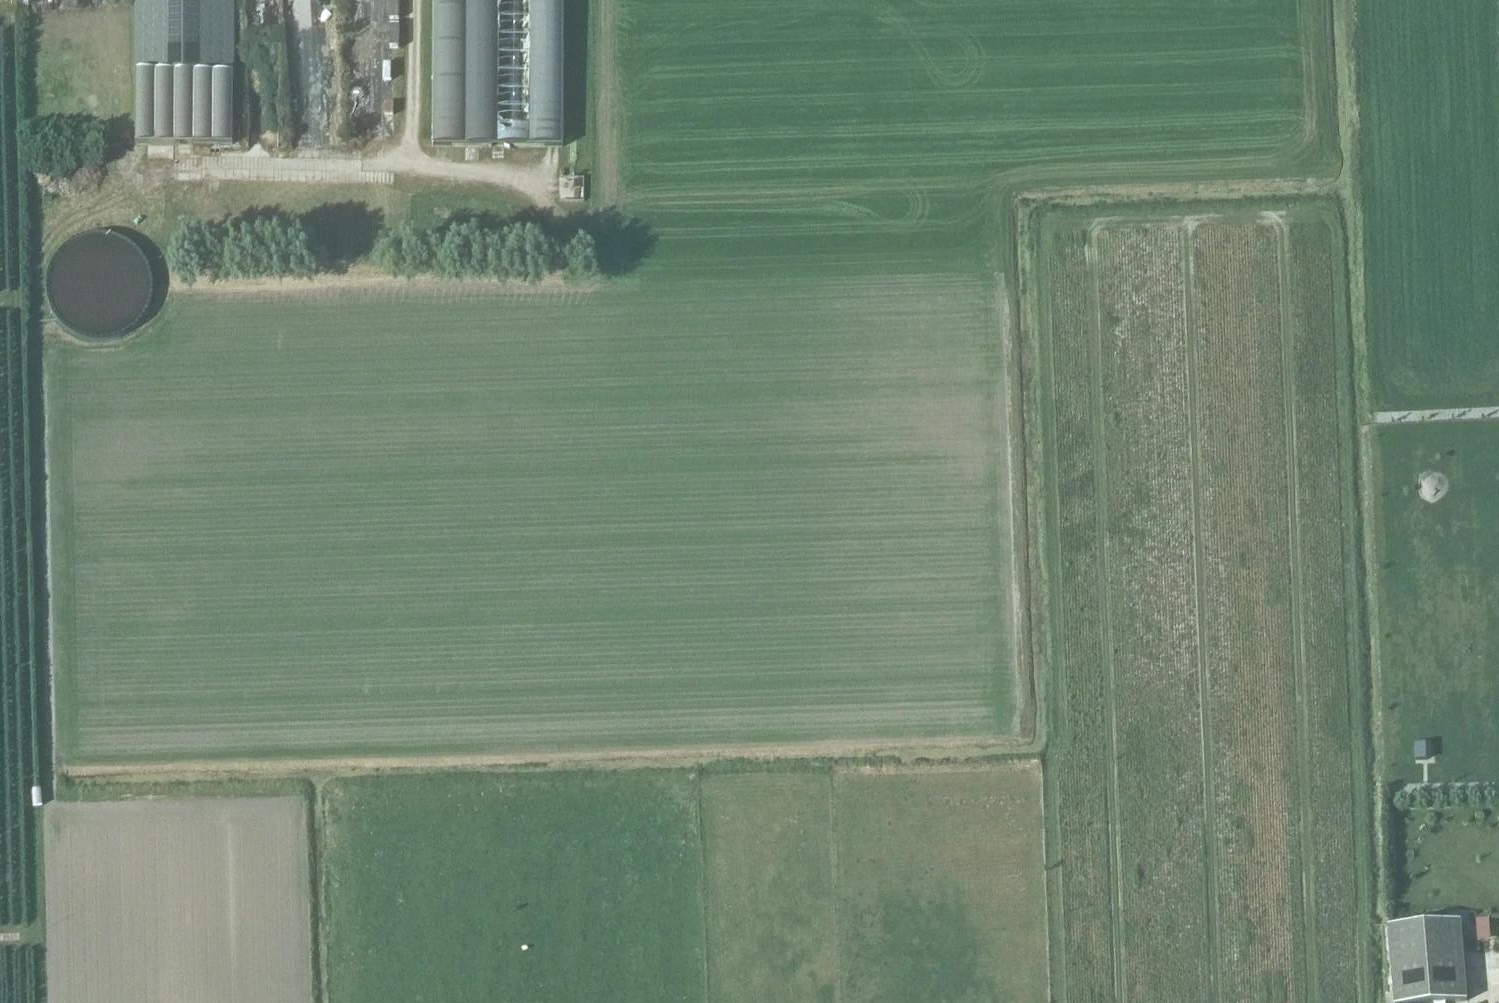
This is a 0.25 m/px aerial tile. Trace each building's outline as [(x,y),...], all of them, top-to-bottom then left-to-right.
[(134,71),(139,71),(137,142),(234,144),(235,73),(236,0),(135,0),(134,69),(134,71)] [(435,147),(466,147),(480,147),(564,147),(564,0),(435,0),(435,147)] [(85,337),(99,339),(113,337),(126,331),(137,323),(145,311),(149,299),(151,285),(150,283),(148,271),(141,258),(131,247),(118,239),(103,236),(88,237),(74,243),(62,252),(53,264),(48,279),(48,284),(48,293),(52,308),(60,321),(71,330),(85,337)] [(1492,907),(1478,908),(1480,933),(1494,932),(1492,907)] [(1393,977),(1395,1002),(1451,1002),(1467,1002),(1462,920),(1391,927),(1393,977)]
